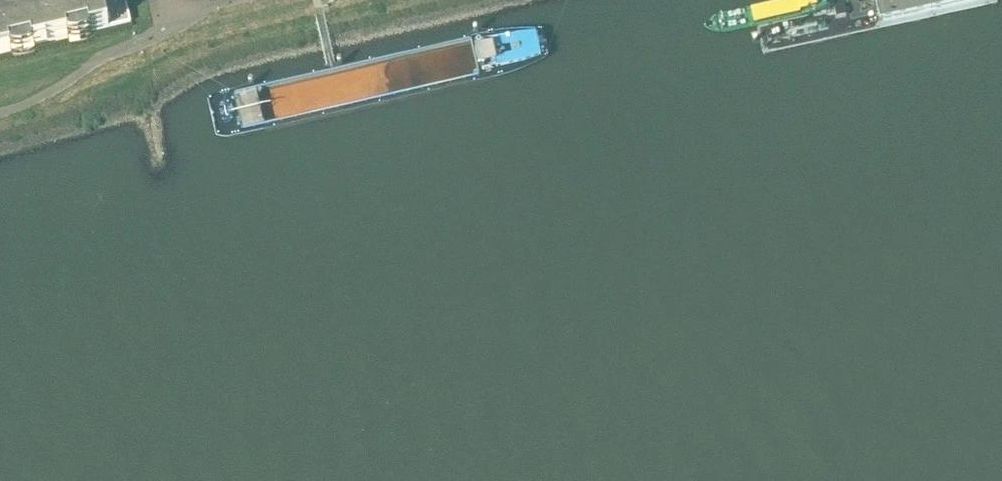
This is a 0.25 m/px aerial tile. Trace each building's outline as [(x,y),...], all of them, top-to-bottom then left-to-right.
[(132,23),(126,0),(124,0),(104,5),(103,0),(0,0),(0,54),(132,23)]
